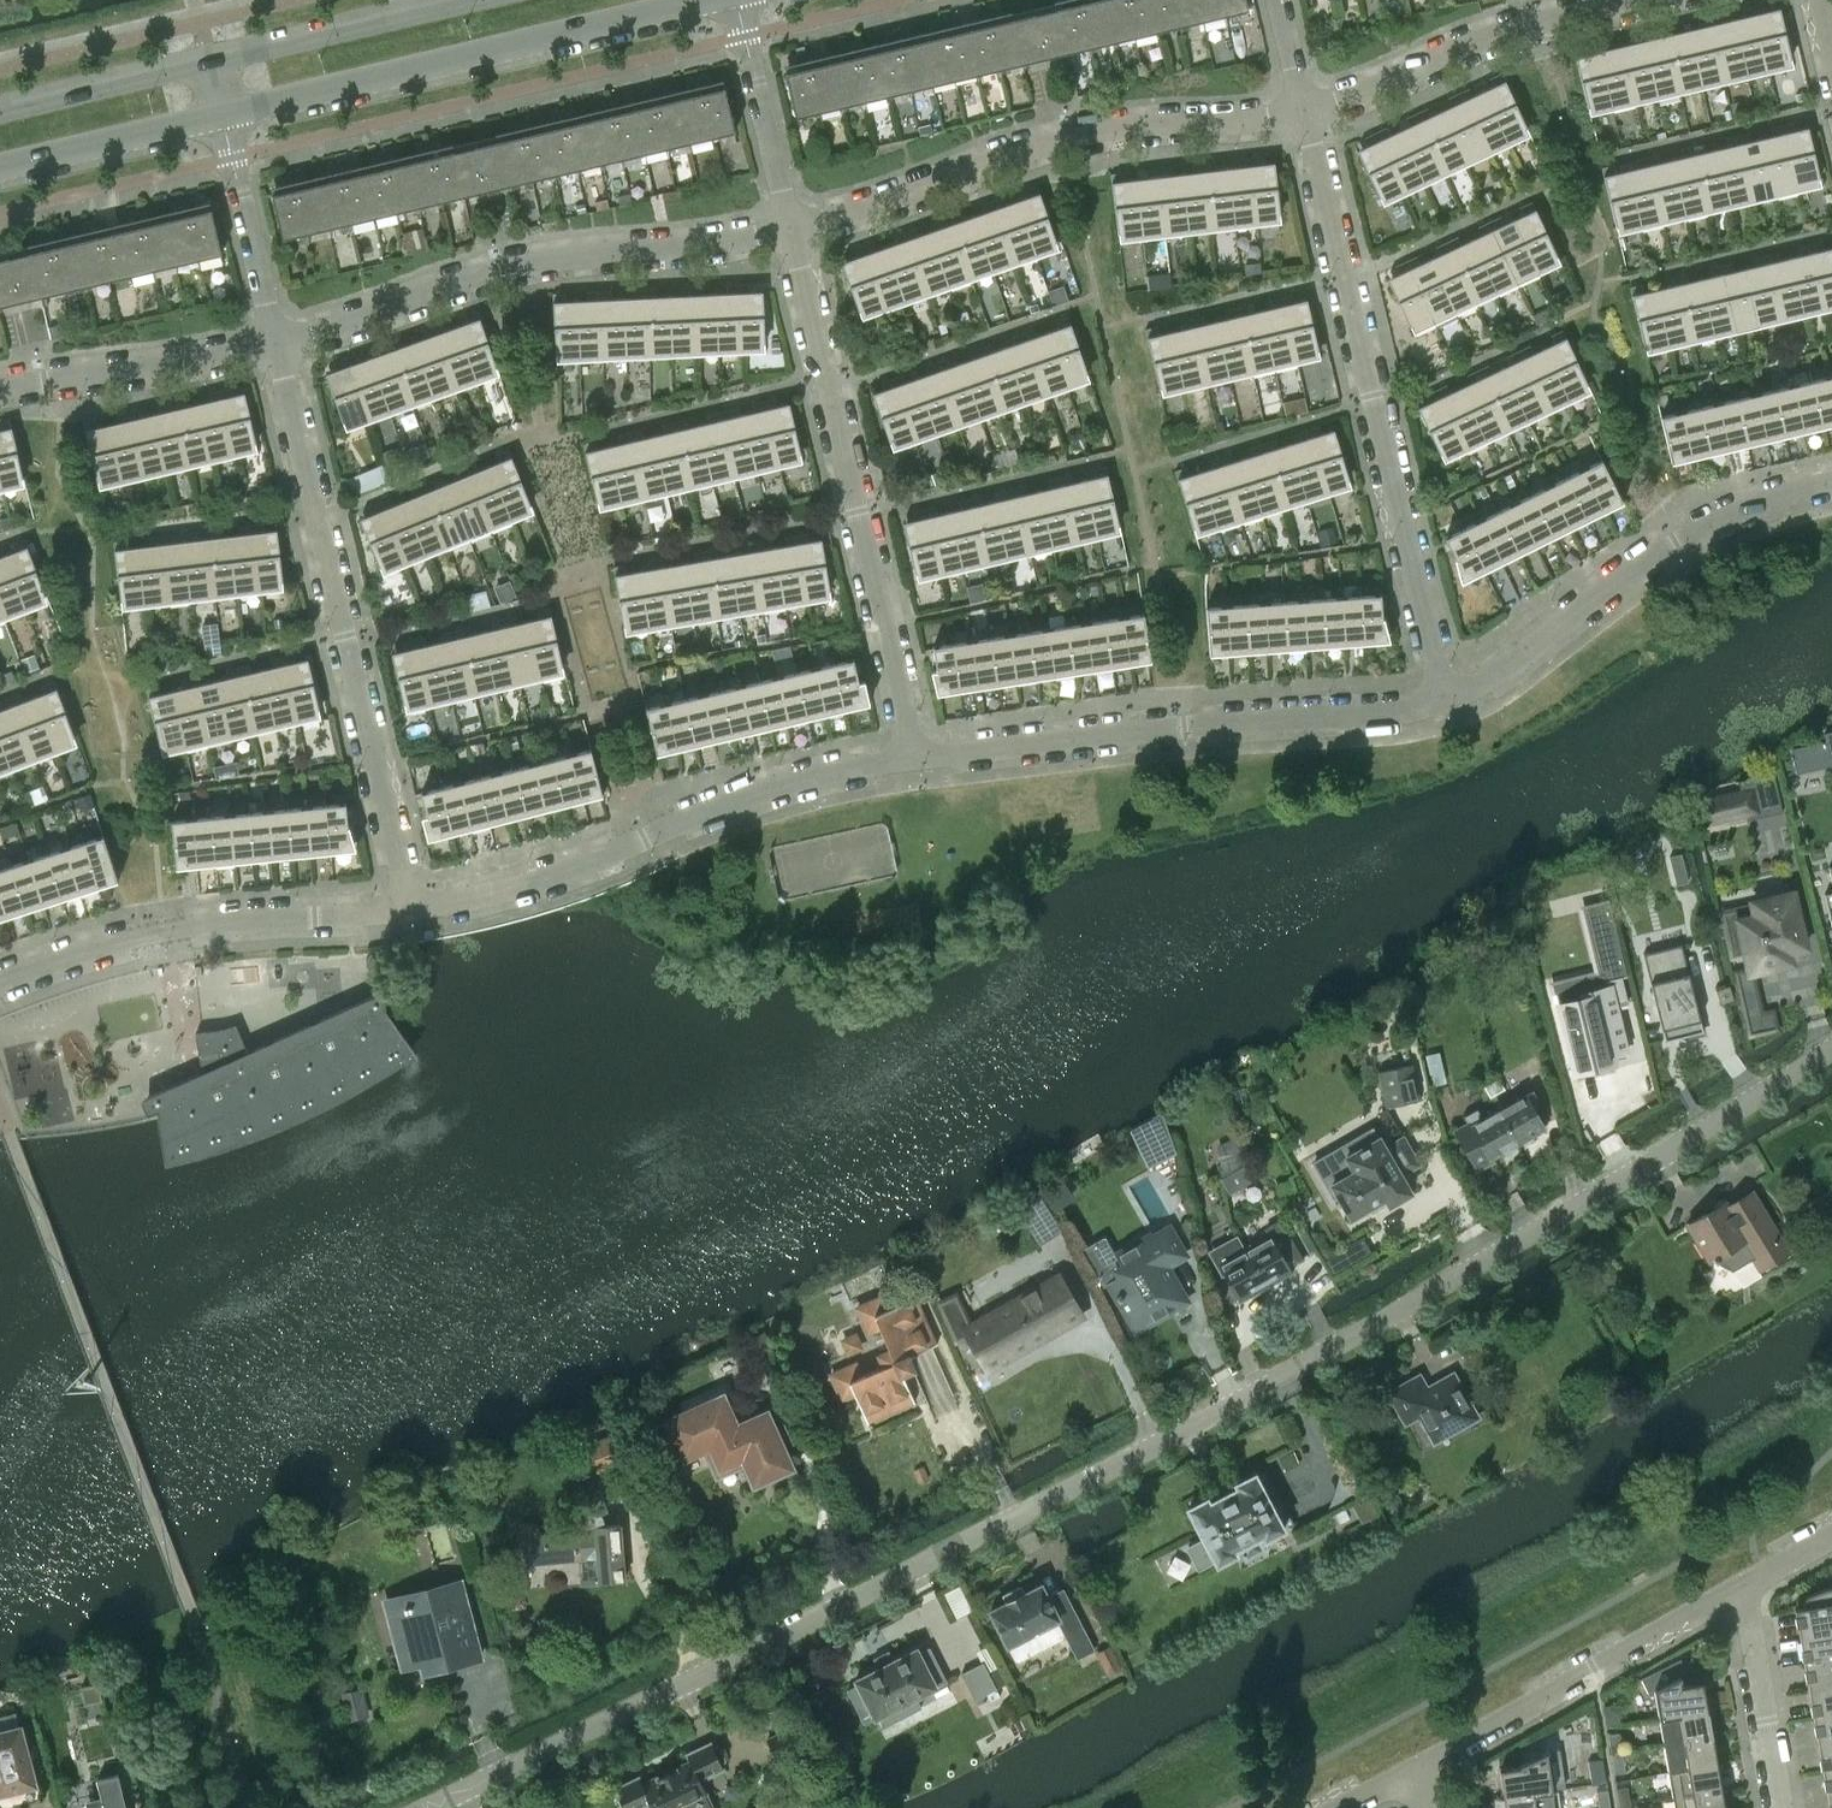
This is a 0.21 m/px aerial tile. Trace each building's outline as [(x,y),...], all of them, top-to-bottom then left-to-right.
[(1054,1),(1055,8),(1013,18),(1011,11),(999,14),(997,6),(974,11),(975,20),(965,22),(954,25),(952,17),(929,22),(931,30),(920,33),(909,36),(907,27),(884,33),(886,41),(875,44),(864,46),(862,38),(839,43),(841,52),(819,57),(817,49),(794,54),(796,62),(784,65),(785,72),(796,117),(1248,9),(1246,0),(1058,0),(1054,1)] [(1779,7),(1767,10),(1765,2),(1754,5),(1768,64),(1791,59),(1779,7)] [(1742,8),(1744,16),(1733,18),(1745,70),(1768,64),(1754,5),(1742,8)] [(1733,18),(1722,21),(1720,13),(1709,15),(1723,75),(1745,70),(1733,18)] [(1697,18),(1699,26),(1688,29),(1689,35),(1700,80),(1723,75),(1709,15),(1697,18)] [(1675,23),(1664,26),(1678,86),(1700,80),(1689,35),(1688,29),(1677,31),(1675,23)] [(1652,29),(1654,37),(1643,39),(1655,91),(1678,86),(1664,26),(1652,29)] [(1643,39),(1632,42),(1631,34),(1619,37),(1633,96),(1655,91),(1643,39)] [(1607,39),(1609,48),(1598,50),(1600,56),(1610,102),(1633,96),(1619,37),(1607,39)] [(1598,50),(1587,53),(1586,45),(1573,48),(1587,107),(1610,102),(1600,56),(1598,50)] [(1489,78),(1493,85),(1482,90),(1485,96),(1505,138),(1527,127),(1501,72),(1489,78)] [(415,144),(417,152),(395,157),(394,149),(370,155),(372,163),(351,168),(349,160),(326,165),(328,173),(306,179),(304,170),(281,176),(283,184),(271,187),(283,238),(735,131),(723,80),(711,83),(709,74),(686,80),(688,88),(666,93),(664,85),(641,91),(643,99),(621,104),(619,96),(596,101),(598,109),(587,112),(576,114),(574,106),(551,112),(553,120),(531,125),(529,117),(506,122),(508,131),(495,134),(497,140),(454,150),(453,144),(440,147),(439,138),(415,144)] [(1505,138),(1485,96),(1482,90),(1473,95),(1469,87),(1458,92),(1484,148),(1505,138)] [(1484,148),(1458,92),(1447,98),(1451,105),(1441,110),(1443,115),(1463,158),(1484,148)] [(1463,158),(1443,115),(1441,110),(1431,115),(1427,107),(1416,112),(1442,167),(1463,158)] [(1442,167),(1416,112),(1406,117),(1409,125),(1399,130),(1402,135),(1422,177),(1442,167)] [(1793,121),(1782,124),(1796,183),(1820,178),(1807,127),(1795,129),(1793,121)] [(929,124),(918,126),(919,132),(920,136),(931,133),(930,130),(929,124)] [(1770,127),(1772,135),(1761,138),(1774,189),(1796,183),(1782,124),(1770,127)] [(1422,177),(1402,135),(1399,130),(1389,134),(1386,127),(1375,132),(1401,187),(1422,177)] [(1401,187),(1375,132),(1364,137),(1367,144),(1356,150),(1379,197),(1401,187)] [(1761,138),(1750,140),(1749,132),(1737,135),(1751,194),(1774,189),(1761,138)] [(1725,137),(1727,146),(1716,148),(1729,199),(1751,194),(1737,135),(1725,137)] [(1729,199),(1716,148),(1706,151),(1704,143),(1692,145),(1706,205),(1729,199)] [(1680,148),(1682,156),(1671,159),(1673,165),(1684,210),(1706,205),(1692,145),(1680,148)] [(1673,165),(1671,159),(1661,162),(1659,153),(1647,156),(1661,215),(1684,210),(1673,165)] [(1274,162),(1262,163),(1261,155),(1249,157),(1256,217),(1280,214),(1274,162)] [(1661,215),(1647,156),(1635,159),(1637,167),(1626,170),(1628,175),(1639,221),(1661,215)] [(1237,158),(1238,166),(1227,168),(1233,220),(1256,217),(1249,157),(1237,158)] [(1227,168),(1216,169),(1215,161),(1203,162),(1210,223),(1233,220),(1227,168)] [(1191,163),(1192,172),(1181,173),(1188,225),(1210,223),(1203,162),(1191,163)] [(1615,226),(1616,226),(1639,221),(1628,175),(1626,170),(1616,172),(1614,164),(1601,167),(1615,226)] [(1181,173),(1170,174),(1169,166),(1157,167),(1165,228),(1188,225),(1181,173)] [(1145,169),(1146,177),(1135,179),(1136,185),(1142,231),(1165,228),(1157,167),(1145,169)] [(1142,231),(1136,185),(1135,179),(1124,180),(1123,172),(1110,173),(1117,234),(1142,231)] [(1024,188),(1027,196),(1016,200),(1018,206),(1034,250),(1057,242),(1036,184),(1024,188)] [(1,258),(0,258),(0,305),(222,253),(210,201),(198,204),(196,196),(173,202),(175,210),(153,215),(151,207),(128,212),(130,220),(108,226),(106,217),(83,223),(85,231),(63,236),(61,228),(38,233),(40,242),(28,245),(30,251),(1,258)] [(1034,250),(1018,206),(1016,200),(1006,204),(1003,196),(992,200),(1012,257),(1034,250)] [(1012,257),(992,200),(981,204),(983,212),(973,215),(990,265),(1012,257)] [(1520,206),(1523,214),(1513,219),(1516,224),(1536,266),(1558,256),(1531,201),(1520,206)] [(990,265),(973,215),(962,219),(960,211),(948,215),(968,273),(990,265)] [(968,273),(948,215),(937,219),(940,227),(929,231),(931,236),(947,280),(968,273)] [(1536,266),(1516,224),(1513,219),(1503,223),(1499,216),(1489,221),(1515,276),(1536,266)] [(1515,276),(1489,221),(1478,226),(1481,234),(1470,239),(1474,244),(1494,286),(1515,276)] [(947,280),(931,236),(929,231),(919,234),(916,226),(905,230),(925,288),(947,280)] [(893,234),(896,242),(886,246),(888,252),(903,296),(925,288),(905,230),(893,234)] [(1494,286),(1474,244),(1470,239),(1461,243),(1458,236),(1447,241),(1473,296),(1494,286)] [(1473,296),(1447,241),(1436,246),(1440,253),(1429,258),(1432,264),(1452,306),(1473,296)] [(1824,249),(1822,241),(1810,243),(1824,303),(1831,301),(1831,247),(1824,249)] [(903,296),(888,252),(886,246),(875,250),(872,242),(861,246),(881,303),(903,296)] [(1801,254),(1789,257),(1791,263),(1802,308),(1824,303),(1810,243),(1799,246),(1801,254)] [(850,250),(852,257),(841,262),(858,311),(881,303),(861,246),(850,250)] [(1789,257),(1779,259),(1777,251),(1765,254),(1779,314),(1802,308),(1791,263),(1789,257)] [(1779,314),(1765,254),(1754,257),(1756,265),(1745,268),(1746,273),(1757,319),(1779,314)] [(1452,306),(1432,264),(1429,258),(1419,263),(1416,255),(1405,260),(1431,316),(1452,306)] [(1431,316),(1405,260),(1394,266),(1398,273),(1387,278),(1409,326),(1431,316)] [(1745,268),(1734,270),(1732,262),(1720,265),(1734,324),(1757,319),(1746,273),(1745,268)] [(1709,267),(1711,276),(1699,278),(1701,284),(1712,330),(1734,324),(1720,265),(1709,267)] [(1699,278),(1689,281),(1687,273),(1675,275),(1689,335),(1712,330),(1701,284),(1699,278)] [(1664,278),(1666,286),(1655,289),(1667,340),(1689,335),(1675,275),(1664,278)] [(726,284),(726,292),(715,293),(718,346),(741,344),(738,283),(726,284)] [(750,283),(738,283),(741,344),(765,343),(763,291),(750,291),(750,283)] [(1655,289),(1644,291),(1642,283),(1629,286),(1643,346),(1667,340),(1655,289)] [(704,285),(692,286),(695,347),(718,346),(715,293),(704,293),(704,285)] [(680,295),(669,295),(672,348),(695,347),(692,286),(680,286),(680,295)] [(658,287),(646,288),(649,349),(672,348),(669,295),(658,296),(658,287)] [(634,297),(623,298),(626,350),(649,349),(646,288),(634,289),(634,297)] [(588,291),(588,299),(577,300),(580,352),(603,351),(600,290),(588,291)] [(612,290),(600,290),(603,351),(626,350),(623,298),(612,298),(612,290)] [(577,300),(566,300),(566,292),(552,293),(555,354),(580,352),(577,300)] [(1306,299),(1294,301),(1293,293),(1281,296),(1295,355),(1318,350),(1306,299)] [(1295,355),(1281,296),(1269,299),(1271,307),(1260,309),(1273,361),(1295,355)] [(1260,309),(1249,312),(1248,304),(1236,307),(1250,366),(1273,361),(1260,309)] [(1250,366),(1236,307),(1224,309),(1226,318),(1215,320),(1217,326),(1227,371),(1250,366)] [(464,314),(467,322),(457,326),(475,375),(498,367),(477,309),(464,314)] [(1088,373),(1068,315),(1055,320),(1058,328),(1047,331),(1049,337),(1065,381),(1088,373)] [(1215,320),(1205,323),(1203,315),(1191,317),(1205,377),(1227,371),(1217,326),(1215,320)] [(1179,320),(1181,328),(1170,331),(1172,337),(1183,382),(1205,377),(1191,317),(1179,320)] [(457,326),(446,329),(443,321),(432,325),(453,383),(475,375),(457,326)] [(71,322),(49,327),(51,338),(73,332),(71,322)] [(453,383),(432,325),(421,329),(424,337),(413,341),(431,391),(453,383)] [(1183,382),(1172,337),(1170,331),(1160,333),(1158,325),(1145,328),(1159,388),(1183,382)] [(1065,381),(1049,337),(1047,331),(1037,335),(1034,327),(1023,331),(1043,389),(1065,381)] [(1550,335),(1554,342),(1544,347),(1566,395),(1588,384),(1562,329),(1550,335)] [(1012,335),(1014,343),(1004,347),(1006,352),(1021,396),(1043,389),(1023,331),(1012,335)] [(413,341),(403,345),(400,337),(389,341),(409,399),(431,391),(413,341)] [(378,345),(380,353),(370,357),(388,406),(409,399),(389,341),(378,345)] [(1021,396),(1006,352),(1004,347),(993,350),(991,342),(979,346),(999,404),(1021,396)] [(1544,347),(1534,352),(1530,344),(1519,349),(1545,405),(1566,395),(1544,347)] [(999,404),(979,346),(968,350),(971,358),(960,362),(978,412),(999,404)] [(1545,405),(1519,349),(1508,355),(1512,362),(1502,367),(1524,415),(1545,405)] [(370,357),(359,361),(356,353),(345,357),(366,414),(388,406),(370,357)] [(334,361),(337,369),(325,373),(343,422),(366,414),(345,357),(334,361)] [(960,362),(950,365),(947,358),(936,362),(956,419),(978,412),(960,362)] [(956,419),(936,362),(924,365),(927,373),(917,377),(919,383),(934,427),(956,419)] [(1524,415),(1502,367),(1492,372),(1488,364),(1477,369),(1503,424),(1524,415)] [(1503,424),(1477,369),(1467,374),(1470,382),(1460,387),(1463,392),(1483,434),(1503,424)] [(917,377),(906,381),(903,373),(892,377),(912,434),(934,427),(919,383),(917,377)] [(1811,380),(1822,427),(1831,424),(1831,386),(1830,376),(1811,380)] [(912,434),(892,377),(881,381),(883,389),(872,393),(889,442),(912,434)] [(1822,427),(1811,380),(1792,385),(1803,431),(1822,427)] [(1483,434),(1463,392),(1460,387),(1450,391),(1446,384),(1436,389),(1462,444),(1483,434)] [(1792,385),(1773,389),(1785,435),(1803,431),(1792,385)] [(245,392),(233,394),(231,386),(219,389),(233,448),(257,443),(245,392)] [(233,448),(219,389),(207,392),(209,400),(198,403),(211,454),(233,448)] [(1462,444),(1436,389),(1425,394),(1428,402),(1417,407),(1440,454),(1462,444)] [(1773,389),(1755,394),(1766,440),(1785,435),(1773,389)] [(1766,440),(1755,394),(1736,398),(1747,444),(1766,440)] [(198,403),(188,405),(186,397),(174,400),(188,459),(211,454),(198,403)] [(789,402),(777,405),(775,397),(764,400),(778,459),(801,454),(791,408),(789,402)] [(1736,398),(1717,402),(1728,449),(1747,444),(1736,398)] [(188,459),(174,400),(163,402),(165,411),(154,413),(166,464),(188,459)] [(778,459),(764,400),(752,403),(754,411),(743,413),(755,465),(778,459)] [(1717,402),(1699,407),(1710,453),(1728,449),(1717,402)] [(154,413),(143,416),(141,407),(129,410),(143,470),(166,464),(154,413)] [(1710,453),(1699,407),(1680,411),(1691,458),(1710,453)] [(730,408),(719,411),(733,470),(755,465),(743,413),(732,416),(730,408)] [(118,413),(120,421),(109,424),(121,475),(143,470),(129,410),(118,413)] [(733,470),(719,411),(707,413),(709,421),(698,424),(710,475),(733,470)] [(1680,411),(1660,416),(1671,462),(1691,458),(1680,411)] [(1,483),(24,478),(10,418),(0,420),(0,481),(1,483)] [(109,424),(98,426),(96,418),(83,421),(97,481),(121,475),(109,424)] [(698,424),(687,427),(685,418),(674,421),(688,481),(710,475),(698,424)] [(662,424),(664,432),(653,435),(665,486),(688,481),(674,421),(662,424)] [(1334,429),(1322,433),(1319,425),(1308,428),(1326,487),(1349,479),(1334,429)] [(1308,428),(1297,432),(1299,440),(1289,443),(1290,449),(1304,493),(1326,487),(1308,428)] [(653,435),(642,437),(641,429),(629,432),(643,491),(665,486),(653,435)] [(643,491),(629,432),(617,435),(619,443),(608,445),(621,497),(643,491)] [(1304,493),(1290,449),(1289,443),(1278,446),(1275,438),(1264,442),(1282,500),(1304,493)] [(621,497),(608,445),(598,448),(596,440),(583,443),(597,502),(621,497)] [(406,458),(428,451),(425,442),(403,449),(406,458)] [(1264,442),(1252,446),(1255,454),(1244,457),(1260,507),(1282,500),(1264,442)] [(496,453),(499,461),(489,465),(491,471),(509,514),(531,505),(508,448),(496,453)] [(1244,457),(1234,460),(1231,452),(1220,456),(1238,514),(1260,507),(1244,457)] [(1238,514),(1220,456),(1208,459),(1211,467),(1200,471),(1216,521),(1238,514)] [(1601,459),(1583,468),(1604,510),(1622,501),(1601,459)] [(350,474),(357,491),(391,477),(384,461),(350,474)] [(509,514),(491,471),(489,465),(479,469),(475,461),(464,466),(488,523),(509,514)] [(1105,465),(1093,468),(1094,477),(1083,479),(1096,530),(1119,525),(1105,465)] [(488,523),(464,466),(453,471),(456,478),(446,483),(466,531),(488,523)] [(1200,471),(1190,474),(1187,466),(1175,470),(1193,528),(1216,521),(1200,471)] [(1583,468),(1566,476),(1587,519),(1604,510),(1583,468)] [(1083,479),(1073,482),(1071,474),(1059,476),(1073,536),(1096,530),(1083,479)] [(1049,487),(1038,490),(1040,496),(1051,541),(1073,536),(1059,476),(1048,479),(1049,487)] [(1566,476),(1548,485),(1570,528),(1587,519),(1566,476)] [(446,483),(436,487),(433,479),(422,483),(445,540),(466,531),(446,483)] [(445,540),(422,483),(411,488),(414,496),(403,500),(424,549),(445,540)] [(1038,490),(1028,492),(1026,484),(1014,487),(1028,546),(1051,541),(1040,496),(1038,490)] [(1570,528),(1548,485),(1531,494),(1552,536),(1570,528)] [(1014,487),(1003,490),(1005,498),(994,500),(1006,552),(1028,546),(1014,487)] [(1531,494),(1514,502),(1535,545),(1552,536),(1531,494)] [(994,500),(983,503),(981,495),(969,497),(983,557),(1006,552),(994,500)] [(424,549),(403,500),(393,504),(390,497),(379,501),(402,558),(424,549)] [(983,557),(969,497),(958,500),(960,508),(949,511),(961,562),(983,557)] [(368,506),(371,513),(360,518),(380,567),(402,558),(379,501),(368,506)] [(1535,545),(1514,502),(1497,511),(1518,553),(1535,545)] [(949,511),(938,513),(936,505),(924,508),(938,568),(961,562),(949,511)] [(903,522),(904,528),(915,573),(938,568),(924,508),(913,511),(915,519),(903,522)] [(1518,553),(1497,511),(1479,519),(1501,562),(1518,553)] [(1479,519),(1462,528),(1483,571),(1501,562),(1479,519)] [(264,522),(252,523),(259,584),(284,581),(277,529),(265,530),(264,522)] [(240,525),(241,533),(230,535),(237,587),(259,584),(252,523),(240,525)] [(237,587),(230,535),(219,536),(218,528),(206,529),(214,590),(237,587)] [(1483,571),(1462,528),(1444,537),(1455,558),(1454,558),(1460,582),(1483,571)] [(194,530),(195,539),(184,540),(191,593),(214,590),(206,529),(194,530)] [(808,532),(796,534),(806,594),(830,590),(821,538),(809,540),(808,532)] [(172,533),(160,535),(168,595),(191,593),(184,540),(173,541),(172,533)] [(784,536),(786,545),(775,546),(784,598),(806,594),(796,534),(784,536)] [(148,536),(149,544),(138,546),(145,598),(168,595),(160,535),(148,536)] [(12,542),(15,550),(5,554),(7,560),(24,603),(46,595),(25,538),(12,542)] [(138,546),(127,547),(126,539),(113,540),(121,601),(145,598),(138,546)] [(775,546),(764,548),(762,540),(750,542),(761,602),(784,598),(775,546)] [(739,544),(740,552),(729,554),(738,606),(761,602),(750,542),(739,544)] [(729,554),(718,556),(717,548),(705,550),(715,610),(738,606),(729,554)] [(695,560),(684,562),(693,614),(715,610),(705,550),(693,552),(695,560)] [(7,560),(5,554),(0,556),(0,606),(2,612),(24,603),(7,560)] [(684,562),(673,564),(671,556),(659,558),(670,618),(693,614),(684,562)] [(670,618),(659,558),(648,560),(649,568),(638,570),(647,622),(670,618)] [(638,570),(627,572),(626,564),(613,566),(623,626),(647,622),(638,570)] [(485,588),(469,592),(473,609),(490,604),(485,588)] [(1380,593),(1360,595),(1364,642),(1389,641),(1383,617),(1382,617),(1380,593)] [(1360,595),(1341,596),(1345,644),(1364,642),(1360,595)] [(1341,596),(1322,598),(1325,645),(1345,644),(1341,596)] [(1322,598),(1303,599),(1306,647),(1325,645),(1322,598)] [(1303,599),(1283,601),(1287,648),(1306,647),(1303,599)] [(1283,601),(1264,602),(1268,650),(1287,648),(1283,601)] [(1268,650),(1264,602),(1245,604),(1249,651),(1268,650)] [(1249,651),(1245,604),(1226,605),(1229,652),(1249,651)] [(1226,605),(1205,607),(1209,654),(1229,652),(1226,605)] [(536,609),(538,618),(528,620),(540,671),(563,666),(549,606),(536,609)] [(1144,613),(1123,616),(1130,661),(1151,658),(1144,613)] [(528,620),(517,623),(515,615),(503,617),(517,677),(540,671),(528,620)] [(1123,616),(1104,619),(1111,664),(1130,661),(1123,616)] [(517,677),(503,617),(492,620),(493,628),(483,631),(495,682),(517,677)] [(1104,619),(1085,622),(1092,667),(1111,664),(1104,619)] [(1085,622),(1066,625),(1073,670),(1092,667),(1085,622)] [(218,624),(202,625),(204,641),(204,644),(220,642),(220,639),(218,624)] [(483,631),(472,633),(470,625),(458,628),(472,687),(495,682),(483,631)] [(1066,625),(1047,628),(1054,673),(1073,670),(1066,625)] [(447,631),(449,639),(438,641),(450,693),(472,687),(458,628),(447,631)] [(1047,628),(1028,631),(1035,676),(1054,673),(1047,628)] [(1028,631),(1009,634),(1016,679),(1035,676),(1028,631)] [(1009,634),(990,637),(997,682),(1016,679),(1009,634)] [(438,641),(427,644),(425,636),(413,639),(427,698),(450,693),(438,641)] [(990,637),(971,640),(978,685),(997,682),(990,637)] [(59,639),(48,644),(52,655),(63,649),(59,639)] [(392,652),(393,658),(404,704),(427,698),(413,639),(402,641),(403,649),(392,652)] [(971,640),(952,643),(959,688),(978,685),(971,640)] [(952,643),(932,646),(939,691),(959,688),(952,643)] [(308,658),(296,661),(294,653),(282,655),(297,715),(320,709),(308,658)] [(271,658),(273,666),(262,669),(274,720),(297,715),(282,655),(271,658)] [(859,681),(853,658),(834,663),(845,707),(864,702),(865,704),(870,703),(864,680),(859,681)] [(262,669),(251,671),(249,663),(237,666),(252,725),(274,720),(262,669)] [(834,663),(815,667),(826,711),(845,707),(834,663)] [(226,669),(228,677),(217,679),(229,731),(252,725),(237,666),(226,669)] [(815,667),(797,671),(807,716),(826,711),(815,667)] [(797,671),(778,676),(788,720),(807,716),(797,671)] [(217,679),(206,682),(204,674),(193,677),(207,736),(229,731),(217,679)] [(778,676),(759,680),(770,725),(788,720),(778,676)] [(181,679),(183,687),(172,690),(184,741),(207,736),(193,677),(181,679)] [(42,684),(45,692),(34,696),(53,745),(76,737),(54,679),(42,684)] [(759,680),(740,685),(751,729),(770,725),(759,680)] [(172,690),(161,693),(159,684),(147,688),(160,747),(184,741),(172,690)] [(740,685),(722,689),(732,734),(751,729),(740,685)] [(722,689),(703,694),(713,738),(732,734),(722,689)] [(34,696),(24,700),(21,692),(10,696),(32,754),(53,745),(34,696)] [(703,694),(684,698),(695,743),(713,738),(703,694)] [(10,696),(0,700),(0,704),(2,709),(0,709),(0,736),(10,762),(32,754),(10,696)] [(684,698),(665,703),(676,747),(695,743),(684,698)] [(665,703),(645,707),(656,752),(676,747),(665,703)] [(1824,732),(1825,740),(1829,757),(1831,756),(1831,731),(1824,732)] [(10,762),(0,736),(0,766),(10,762)] [(1790,747),(1795,773),(1831,765),(1831,756),(1829,757),(1825,740),(1790,747)] [(591,748),(571,753),(582,797),(602,792),(591,748)] [(571,753),(552,758),(564,802),(582,797),(571,753)] [(552,758),(534,763),(545,807),(564,802),(552,758)] [(534,763),(515,767),(526,812),(545,807),(534,763)] [(515,767),(497,772),(508,816),(526,812),(515,767)] [(471,826),(459,782),(457,772),(438,777),(440,786),(452,831),(471,826)] [(497,772),(478,777),(489,821),(508,816),(497,772)] [(1740,792),(1707,800),(1711,821),(1745,813),(1747,819),(1783,811),(1774,772),(1738,780),(1740,792)] [(489,821),(478,777),(459,782),(471,826),(489,821)] [(452,831),(440,786),(421,791),(427,814),(421,816),(427,839),(433,838),(432,836),(452,831)] [(346,802),(326,804),(331,849),(351,847),(351,849),(356,849),(350,825),(348,825),(346,802)] [(326,804),(307,806),(311,851),(331,849),(326,804)] [(307,806),(288,808),(292,853),(311,851),(307,806)] [(288,808),(268,810),(273,855),(292,853),(288,808)] [(268,810),(249,812),(254,857),(273,855),(268,810)] [(249,812),(230,814),(235,859),(254,857),(249,812)] [(230,814),(211,816),(216,861),(235,859),(230,814)] [(211,816),(192,818),(196,863),(216,861),(211,816)] [(192,818),(172,820),(176,865),(196,863),(192,818)] [(103,835),(84,841),(98,884),(118,878),(103,835)] [(84,841),(66,847),(80,890),(98,884),(84,841)] [(66,847),(47,853),(62,896),(80,890),(66,847)] [(47,853),(29,859),(43,902),(62,896),(47,853)] [(1676,884),(1688,881),(1681,853),(1670,856),(1676,884)] [(29,859),(11,865),(25,908),(43,902),(29,859)] [(0,868),(0,893),(7,914),(25,908),(11,865),(0,868)] [(1805,947),(1793,892),(1751,901),(1754,915),(1725,922),(1733,955),(1745,952),(1749,972),(1790,962),(1788,951),(1805,947)] [(1824,894),(1831,929),(1831,892),(1824,894)] [(1648,964),(1646,965),(1664,1040),(1703,1030),(1684,955),(1682,955),(1648,964)] [(1627,1001),(1621,975),(1604,979),(1606,987),(1608,986),(1613,1004),(1627,1001)] [(1720,1003),(1734,999),(1730,985),(1716,989),(1720,1003)] [(1624,1049),(1613,1004),(1608,986),(1606,987),(1583,993),(1584,997),(1558,1003),(1575,1070),(1613,1061),(1611,1053),(1624,1049)] [(248,1051),(236,1025),(233,1026),(227,1028),(221,1029),(212,1031),(202,1031),(199,1032),(195,1033),(202,1071),(149,1095),(155,1110),(157,1109),(159,1116),(157,1118),(164,1159),(202,1148),(234,1138),(265,1127),(295,1114),(325,1100),(355,1084),(383,1067),(412,1049),(392,1020),(384,1008),(386,1007),(383,990),(248,1051)] [(1446,1081),(1439,1051),(1426,1054),(1433,1084),(1446,1081)] [(1410,1064),(1379,1071),(1387,1105),(1418,1098),(1410,1064)] [(1504,1088),(1497,1076),(1484,1084),(1491,1096),(1504,1088)] [(1532,1090),(1498,1109),(1517,1142),(1521,1140),(1525,1142),(1531,1139),(1531,1134),(1544,1127),(1534,1108),(1540,1105),(1532,1090)] [(1481,1119),(1476,1110),(1466,1116),(1470,1124),(1456,1132),(1476,1169),(1492,1161),(1490,1157),(1502,1150),(1506,1153),(1514,1149),(1513,1144),(1517,1142),(1498,1109),(1481,1119)] [(1161,1110),(1130,1125),(1149,1164),(1180,1149),(1161,1110)] [(1216,1145),(1221,1163),(1217,1165),(1220,1176),(1248,1162),(1240,1132),(1216,1145)] [(1411,1191),(1401,1175),(1420,1164),(1403,1135),(1384,1146),(1379,1136),(1347,1155),(1342,1146),(1314,1162),(1328,1187),(1332,1185),(1351,1217),(1385,1197),(1389,1204),(1395,1201),(1396,1203),(1406,1197),(1405,1195),(1411,1191)] [(1751,1191),(1727,1205),(1724,1201),(1687,1224),(1710,1261),(1714,1258),(1715,1261),(1717,1260),(1733,1269),(1750,1259),(1757,1271),(1789,1252),(1751,1191)] [(1038,1193),(1017,1206),(1040,1243),(1061,1230),(1038,1193)] [(1269,1233),(1245,1247),(1267,1287),(1281,1279),(1280,1277),(1292,1270),(1289,1264),(1301,1257),(1280,1220),(1266,1227),(1269,1233)] [(1108,1281),(1109,1282),(1126,1312),(1140,1304),(1149,1321),(1186,1300),(1166,1265),(1184,1254),(1169,1227),(1150,1238),(1149,1235),(1115,1254),(1125,1271),(1108,1281)] [(1363,1237),(1324,1260),(1333,1274),(1371,1251),(1363,1237)] [(1218,1262),(1239,1300),(1251,1293),(1252,1295),(1267,1287),(1245,1247),(1218,1262)] [(987,1368),(1082,1314),(1059,1275),(969,1326),(964,1329),(967,1333),(983,1362),(987,1368)] [(865,1417),(912,1396),(902,1372),(913,1367),(908,1356),(937,1343),(916,1295),(887,1308),(881,1296),(857,1307),(868,1331),(880,1326),(890,1349),(879,1354),(884,1365),(861,1375),(856,1363),(831,1374),(842,1398),(854,1392),(865,1417)] [(955,1295),(940,1302),(957,1338),(967,1333),(964,1329),(969,1326),(955,1295)] [(842,1334),(846,1351),(865,1347),(861,1329),(842,1334)] [(764,1332),(748,1339),(755,1355),(771,1348),(764,1332)] [(1434,1440),(1476,1416),(1452,1374),(1427,1389),(1419,1374),(1388,1392),(1401,1415),(1416,1407),(1434,1440)] [(791,1466),(773,1427),(766,1412),(736,1426),(722,1396),(667,1421),(683,1456),(705,1447),(717,1475),(745,1462),(754,1482),(791,1466)] [(589,1448),(597,1471),(638,1456),(630,1432),(589,1448)] [(1300,1464),(1293,1448),(1278,1456),(1286,1471),(1300,1464)] [(1207,1499),(1188,1508),(1202,1534),(1204,1539),(1188,1547),(1199,1567),(1215,1559),(1217,1563),(1235,1554),(1233,1550),(1263,1534),(1266,1538),(1295,1523),(1266,1468),(1255,1474),(1236,1483),(1239,1487),(1209,1503),(1207,1499)] [(624,1579),(619,1522),(605,1523),(601,1511),(607,1510),(599,1486),(580,1492),(588,1516),(574,1517),(578,1531),(541,1533),(536,1522),(521,1523),(524,1562),(598,1556),(600,1581),(624,1579)] [(872,1514),(858,1511),(856,1522),(870,1525),(872,1514)] [(460,1580),(419,1592),(385,1601),(403,1667),(421,1662),(422,1666),(449,1659),(450,1665),(481,1657),(460,1580)] [(1041,1584),(990,1610),(1016,1661),(1066,1636),(1077,1658),(1094,1649),(1068,1599),(1053,1607),(1041,1584)] [(1831,1586),(1830,1586),(1828,1587),(1811,1593),(1810,1593),(1808,1594),(1806,1595),(1805,1596),(1804,1597),(1804,1599),(1803,1600),(1803,1601),(1803,1602),(1803,1603),(1803,1606),(1794,1607),(1799,1635),(1824,1631),(1831,1629),(1831,1587),(1831,1586)] [(1824,1631),(1799,1635),(1804,1662),(1831,1657),(1831,1629),(1824,1631)] [(857,1682),(846,1687),(863,1721),(874,1716),(875,1717),(880,1728),(904,1715),(917,1708),(918,1702),(916,1697),(936,1686),(947,1681),(930,1646),(919,1652),(917,1648),(895,1659),(890,1661),(881,1666),(877,1668),(855,1679),(857,1682)] [(1110,1646),(1096,1653),(1106,1674),(1120,1666),(1110,1646)] [(100,1698),(96,1684),(96,1683),(109,1680),(104,1656),(86,1660),(92,1684),(81,1686),(86,1701),(100,1698)] [(1804,1662),(1808,1689),(1831,1685),(1831,1657),(1804,1662)] [(1679,1661),(1640,1680),(1646,1692),(1654,1688),(1680,1675),(1684,1672),(1679,1661)] [(1002,1664),(988,1671),(983,1662),(961,1673),(974,1698),(1011,1680),(1002,1664)] [(1654,1688),(1659,1717),(1707,1708),(1702,1680),(1681,1683),(1680,1677),(1681,1676),(1680,1675),(1654,1688)] [(1808,1689),(1813,1716),(1831,1713),(1831,1685),(1808,1689)] [(349,1717),(367,1712),(361,1689),(343,1694),(349,1717)] [(1618,1700),(1603,1702),(1607,1726),(1621,1723),(1618,1700)] [(1707,1708),(1659,1717),(1664,1744),(1712,1735),(1707,1708)] [(1813,1716),(1818,1743),(1831,1740),(1831,1713),(1813,1716)] [(37,1784),(21,1725),(0,1731),(0,1793),(37,1784)] [(1619,1731),(1608,1733),(1611,1753),(1622,1751),(1619,1731)] [(1712,1735),(1664,1744),(1668,1771),(1717,1762),(1712,1735)] [(1818,1743),(1823,1771),(1831,1769),(1831,1740),(1818,1743)] [(706,1790),(700,1777),(723,1767),(721,1762),(730,1758),(723,1742),(713,1747),(711,1742),(687,1754),(690,1760),(642,1783),(639,1777),(615,1788),(625,1807),(636,1807),(650,1801),(653,1807),(668,1807),(682,1801),(685,1807),(710,1807),(713,1807),(705,1790),(706,1790)] [(1497,1753),(1499,1767),(1519,1765),(1516,1750),(1497,1753)] [(1564,1787),(1560,1758),(1559,1756),(1558,1755),(1557,1754),(1556,1752),(1554,1752),(1553,1751),(1551,1751),(1549,1751),(1547,1751),(1546,1750),(1520,1763),(1520,1764),(1519,1765),(1499,1767),(1504,1797),(1552,1790),(1552,1789),(1564,1787)] [(1622,1751),(1611,1753),(1614,1772),(1625,1771),(1622,1751)] [(1592,1784),(1606,1782),(1602,1758),(1588,1760),(1592,1784)] [(1717,1762),(1668,1771),(1673,1798),(1721,1790),(1717,1762)] [(1823,1771),(1827,1798),(1831,1797),(1831,1769),(1823,1771)] [(97,1779),(102,1798),(89,1801),(91,1807),(127,1807),(123,1794),(118,1774),(97,1779)] [(199,1785),(202,1798),(215,1796),(211,1782),(199,1785)] [(1628,1786),(1617,1788),(1620,1807),(1631,1806),(1628,1786)] [(1599,1807),(1610,1807),(1607,1789),(1596,1791),(1599,1807)] [(1504,1797),(1505,1807),(1555,1807),(1552,1790),(1504,1797)] [(1673,1798),(1675,1807),(1725,1807),(1721,1790),(1673,1798)]
